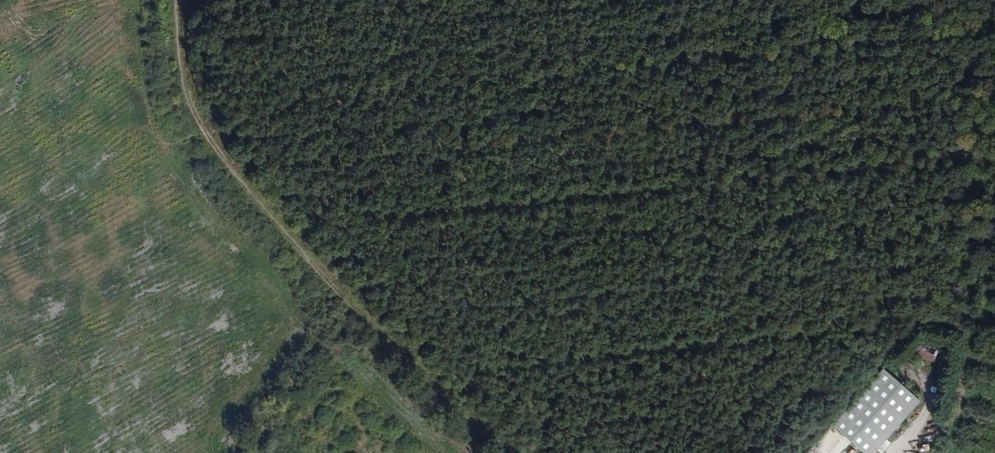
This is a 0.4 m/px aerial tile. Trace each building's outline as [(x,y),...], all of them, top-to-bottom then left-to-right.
[(910,341),(908,357),(936,360),(937,345),(910,341)] [(826,426),(858,452),(872,452),(916,400),(875,367),(826,426)] [(875,449),(879,452),(887,445),(883,441),(875,449)] [(926,443),(913,444),(913,452),(927,452),(926,443)]
